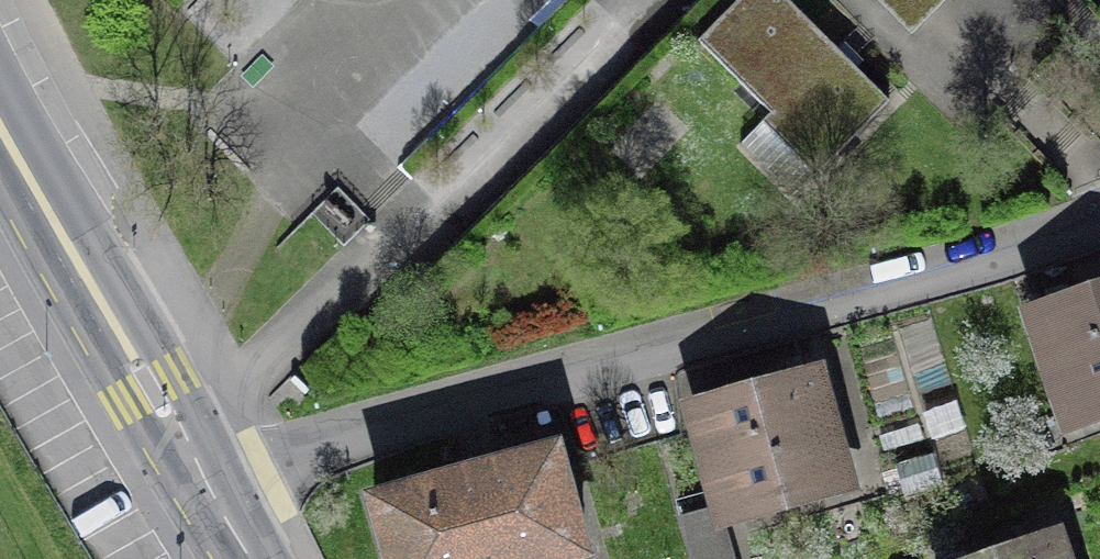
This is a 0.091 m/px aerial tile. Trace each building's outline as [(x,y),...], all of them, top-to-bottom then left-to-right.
[(787,0),(739,0),(698,41),(771,114),(782,103),(834,154),(824,164),(826,166),(889,102),(787,0)] [(1024,329),(1063,449),(1099,438),(1099,304),(1024,329)] [(836,376),(694,412),(725,537),(868,501),(836,376)] [(374,500),(389,558),(613,558),(584,445),(374,500)] [(1011,558),(1070,558),(1064,541),(1011,558)]
